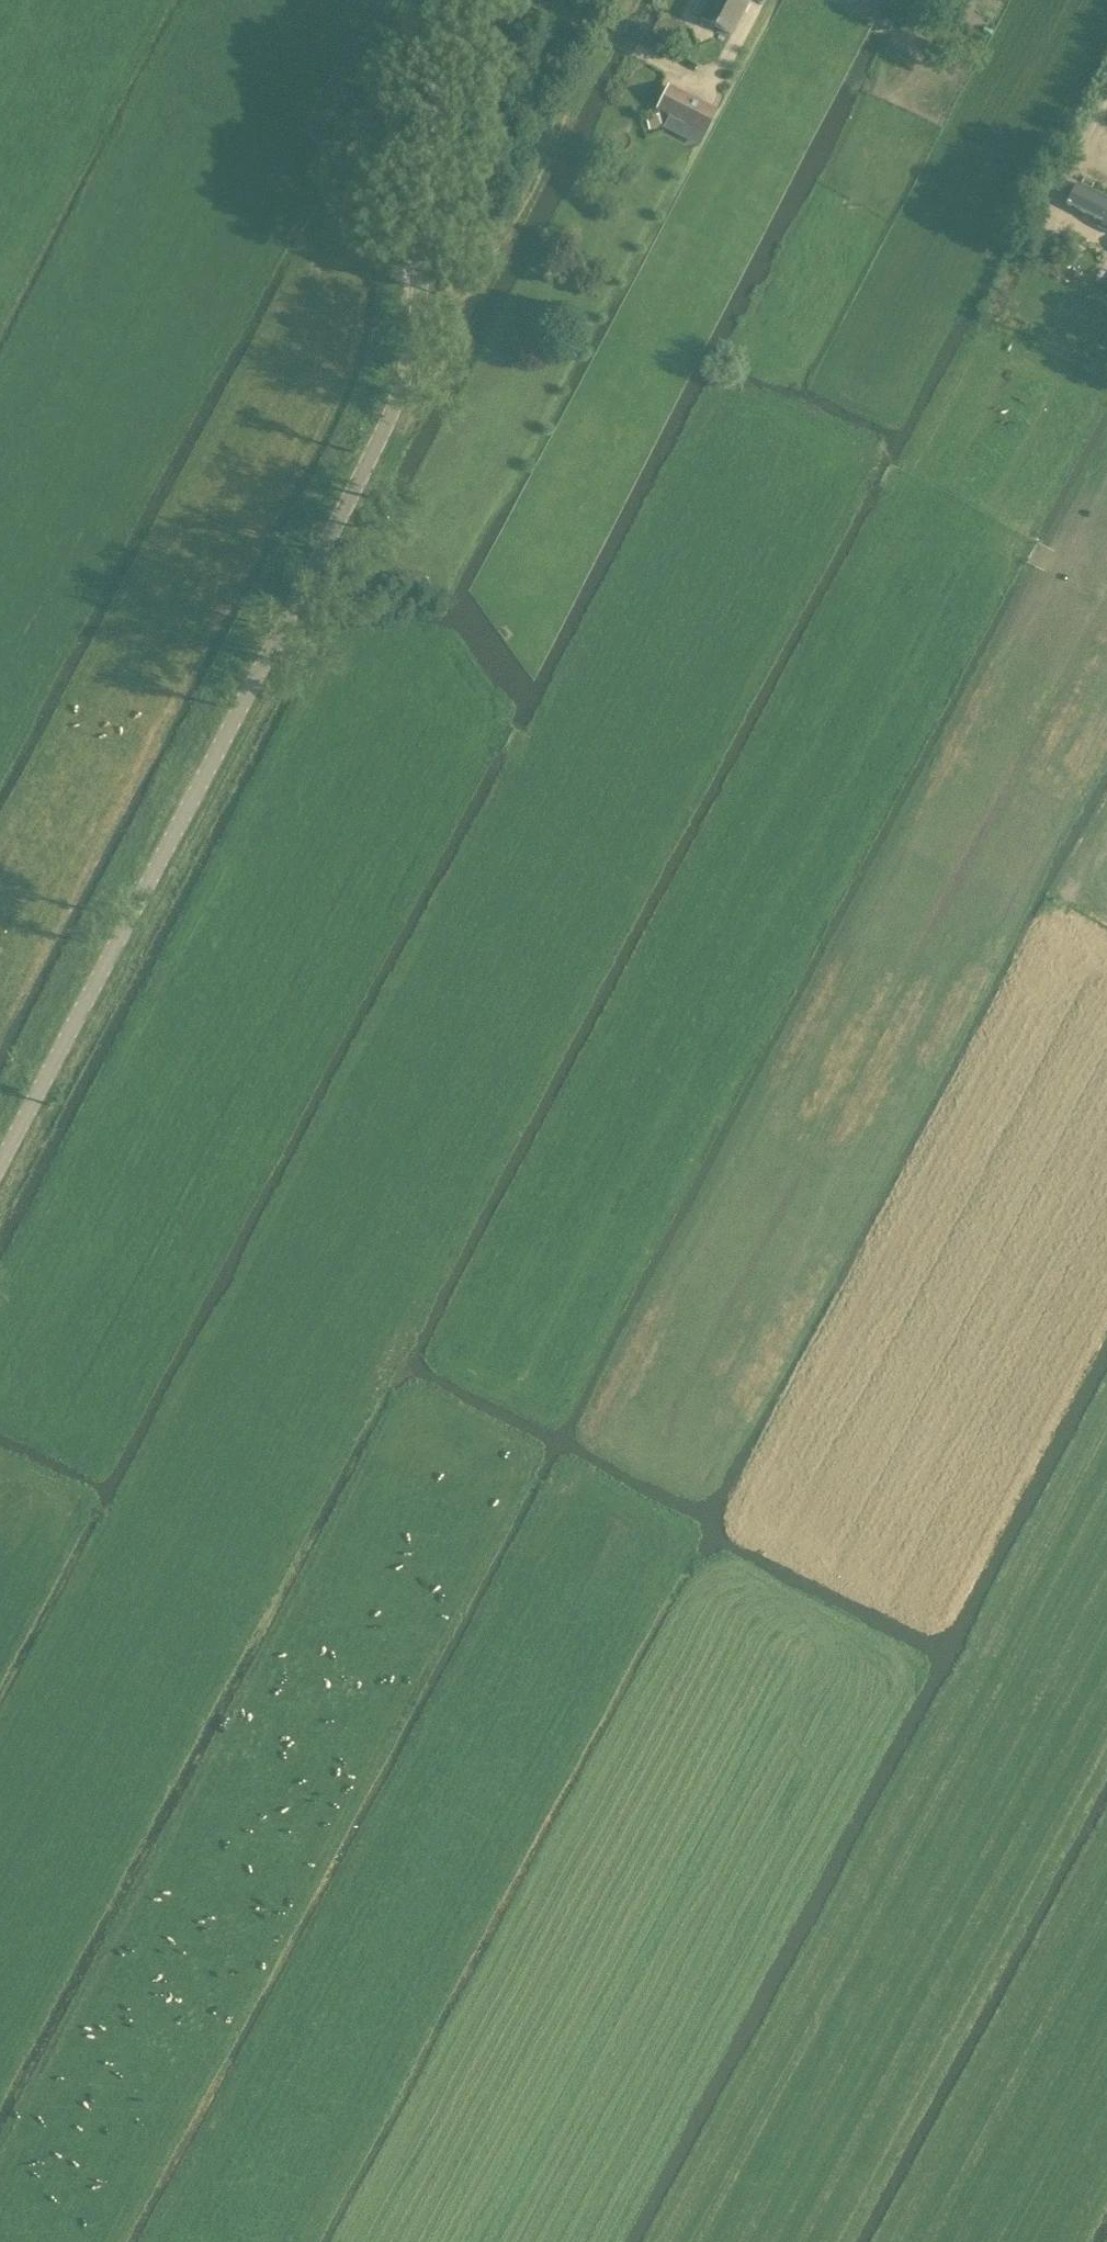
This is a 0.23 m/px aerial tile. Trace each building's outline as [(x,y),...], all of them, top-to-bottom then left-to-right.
[(692,14),(731,35),(749,0),(700,0),(692,14)] [(670,88),(659,110),(695,127),(705,105),(670,88)] [(1066,205),(1100,222),(1098,227),(1106,232),(1106,200),(1076,184),(1066,205)]
